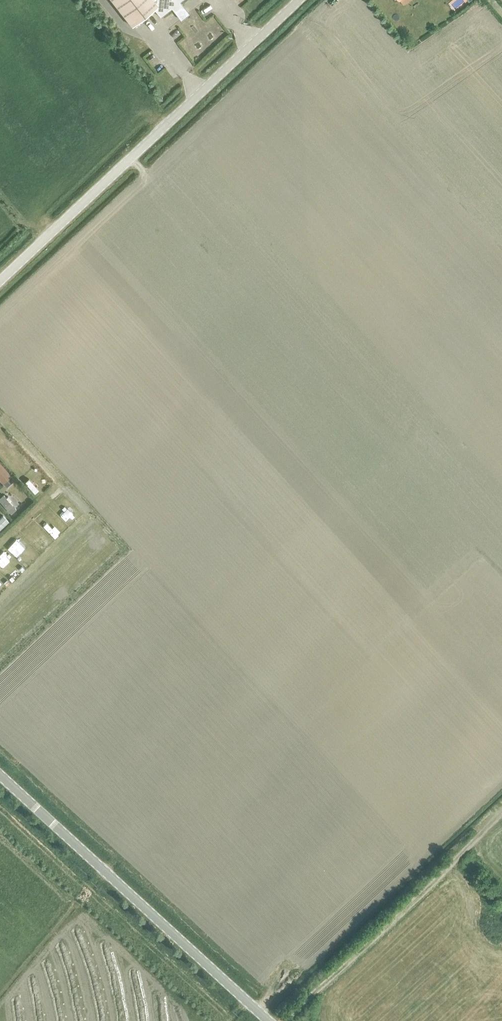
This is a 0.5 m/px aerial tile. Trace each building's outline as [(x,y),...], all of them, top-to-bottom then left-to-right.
[(180,2),(182,0),(112,0),(132,26),(154,9),(160,17),(172,8),(175,11),(182,5),(180,2)] [(6,486),(15,479),(0,462),(0,481),(2,483),(3,482),(6,486)]
